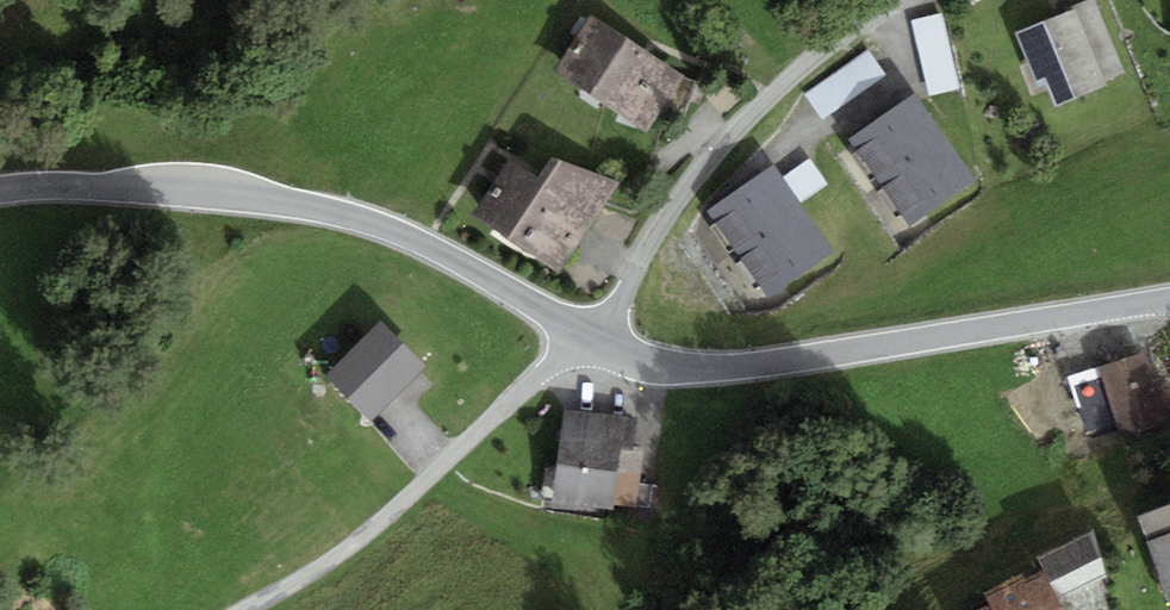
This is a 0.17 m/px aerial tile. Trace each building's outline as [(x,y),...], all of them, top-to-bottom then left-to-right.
[(945,17),(915,26),(937,100),(968,91),(945,17)] [(1086,17),(1024,40),(1044,93),(1055,89),(1065,115),(1116,96),(1086,17)] [(700,86),(613,27),(574,84),(661,143),(700,86)] [(809,97),(826,123),(891,79),(874,54),(809,97)] [(916,97),(848,143),(908,232),(976,186),(916,97)] [(528,172),(491,221),(570,280),(635,195),(577,170),(559,195),(528,172)] [(791,173),(718,222),(776,309),(849,260),(791,173)] [(382,330),(325,386),(370,432),(427,376),(382,330)] [(1107,372),(1124,442),(1169,431),(1169,418),(1156,360),(1107,372)] [(645,426),(570,419),(562,507),(637,514),(645,426)] [(1156,527),(1169,567),(1169,522),(1156,527)] [(1103,543),(1056,568),(1073,599),(1120,574),(1103,543)] [(1061,585),(1004,609),(1072,609),(1061,585)]
